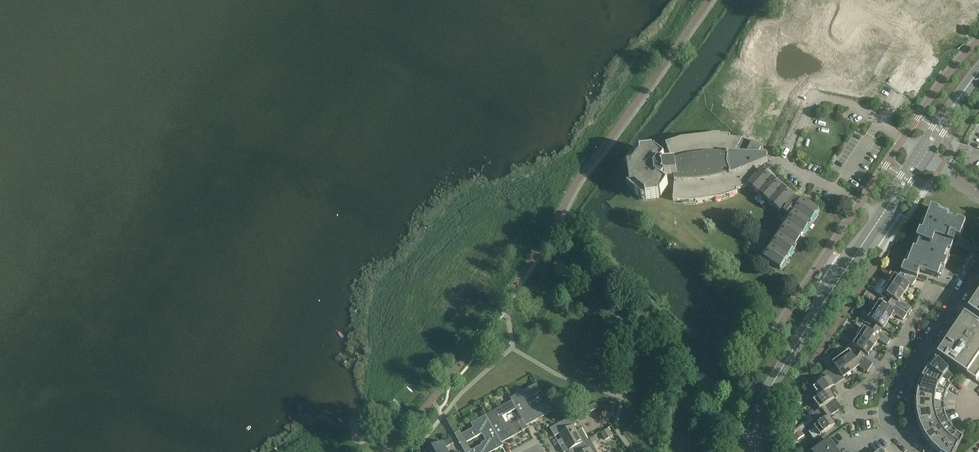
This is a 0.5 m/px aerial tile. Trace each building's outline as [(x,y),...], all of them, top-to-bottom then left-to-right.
[(889,9),(901,0),(882,0),(889,9)] [(978,12),(978,0),(976,0),(965,6),(974,21),(978,18),(978,15),(978,13),(978,12)] [(872,30),(851,54),(837,41),(828,51),(846,67),(876,34),(872,30)] [(749,75),(768,88),(772,82),(753,69),(749,75)] [(858,89),(856,76),(853,77),(854,82),(848,83),(849,91),(858,89)] [(756,172),(754,168),(762,165),(768,163),(767,157),(761,157),(758,157),(761,149),(743,141),(743,140),(730,139),(730,136),(714,135),(682,139),(666,144),(672,162),(674,166),(660,167),(665,160),(656,153),(656,152),(655,152),(656,152),(654,153),(654,151),(653,151),(637,153),(629,165),(631,187),(632,191),(643,200),(660,197),(660,196),(661,196),(662,196),(662,195),(669,186),(661,180),(675,178),(675,181),(673,201),(690,202),(722,198),(738,193),(737,190),(749,186),(747,185),(757,173),(756,172)] [(792,197),(760,170),(757,173),(747,185),(749,186),(780,212),(780,211),(782,213),(780,215),(783,218),(786,214),(788,215),(797,202),(791,198),(792,197)] [(781,269),(819,211),(810,205),(803,201),(791,218),(789,222),(765,259),(781,269)] [(901,272),(917,278),(919,270),(941,279),(953,244),(957,246),(966,223),(948,217),(949,214),(931,208),(926,222),(923,221),(910,255),(908,254),(901,272)] [(758,254),(770,236),(762,231),(750,249),(758,254)] [(894,275),(889,284),(904,294),(909,285),(911,286),(917,278),(901,272),(898,277),(894,275)] [(897,301),(898,302),(904,294),(889,284),(886,282),(882,289),(884,291),(883,292),(880,296),(882,297),(894,305),(897,301)] [(969,310),(978,317),(978,294),(969,309),(968,310),(969,310)] [(907,314),(894,305),(882,297),(880,301),(879,301),(878,303),(876,301),(871,309),(889,320),(892,315),(894,317),(896,315),(903,320),(907,314)] [(889,320),(871,309),(867,315),(869,316),(868,319),(866,323),(871,326),(879,332),(881,328),(883,329),(889,320)] [(969,310),(966,315),(965,315),(938,355),(976,381),(977,380),(978,376),(978,317),(969,310)] [(882,334),(879,332),(871,326),(868,330),(864,328),(863,330),(861,328),(856,335),(874,346),(878,339),(887,345),(891,339),(886,336),(887,334),(883,332),(882,334)] [(874,346),(856,335),(852,342),(854,343),(853,345),(851,348),(856,353),(863,357),(865,353),(868,355),(874,346)] [(853,356),(850,351),(848,348),(839,354),(841,357),(851,371),(858,367),(867,372),(872,364),(863,357),(856,353),(853,356)] [(824,360),(829,368),(833,365),(832,363),(833,362),(829,356),(824,360)] [(843,377),(851,371),(841,357),(833,362),(832,363),(833,365),(829,368),(830,368),(834,375),(838,372),(842,378),(843,377)] [(927,369),(951,386),(951,385),(955,381),(956,380),(935,359),(935,360),(927,368),(927,369)] [(813,388),(819,396),(830,389),(836,385),(830,377),(834,375),(830,368),(828,370),(822,374),(823,374),(817,378),(820,383),(813,388)] [(921,379),(948,391),(951,386),(927,369),(921,379)] [(917,390),(946,397),(948,391),(921,379),(917,390)] [(511,399),(512,401),(517,409),(522,419),(527,426),(547,415),(547,416),(550,414),(549,413),(553,411),(547,402),(537,408),(535,405),(530,408),(526,401),(542,392),(537,384),(511,399)] [(830,389),(819,396),(813,400),(820,409),(818,410),(810,416),(812,418),(813,420),(828,410),(838,403),(835,399),(836,397),(830,389)] [(916,402),(945,404),(945,403),(946,397),(917,390),(917,391),(916,402)] [(486,415),(489,420),(502,443),(522,432),(523,433),(525,431),(525,430),(528,428),(527,426),(522,419),(512,425),(510,422),(507,424),(503,417),(517,409),(512,401),(486,415)] [(945,404),(916,402),(916,403),(916,414),(945,410),(945,404)] [(838,403),(828,410),(813,420),(814,421),(815,423),(814,427),(820,435),(837,423),(831,416),(842,408),(838,403)] [(598,408),(595,404),(588,408),(591,412),(598,408)] [(919,426),(947,416),(945,410),(916,414),(916,415),(919,426)] [(924,437),(949,422),(947,416),(919,426),(924,437)] [(589,439),(583,429),(577,432),(574,426),(577,425),(572,417),(551,429),(555,437),(560,434),(566,444),(562,449),(563,451),(566,451),(567,451),(589,439)] [(503,446),(502,443),(489,420),(462,435),(460,431),(455,434),(465,451),(472,451),(492,451),(503,446)] [(931,446),(953,427),(950,423),(949,422),(924,437),(931,446)] [(958,432),(953,428),(953,427),(931,446),(931,447),(937,451),(942,451),(958,432)] [(605,441),(613,436),(609,429),(601,433),(605,441)] [(803,436),(800,431),(794,436),(797,440),(803,436)] [(942,451),(956,451),(964,436),(963,435),(958,432),(942,451)] [(445,448),(454,444),(451,438),(427,451),(447,451),(445,448)] [(589,439),(567,451),(568,451),(596,451),(589,439)] [(830,440),(829,439),(812,451),(838,451),(830,440)]
